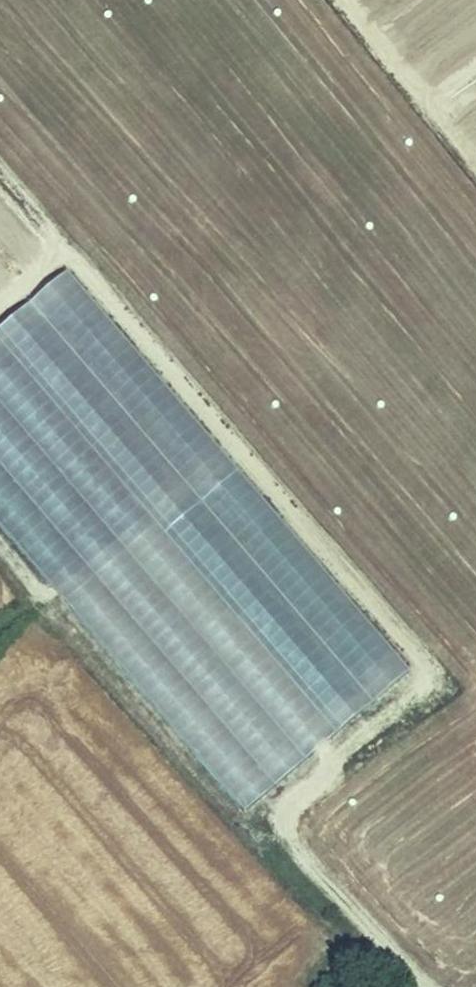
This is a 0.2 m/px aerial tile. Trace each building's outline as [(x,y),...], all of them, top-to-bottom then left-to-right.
[(410,672),(70,267),(0,325),(0,523),(243,812),(410,672)]
